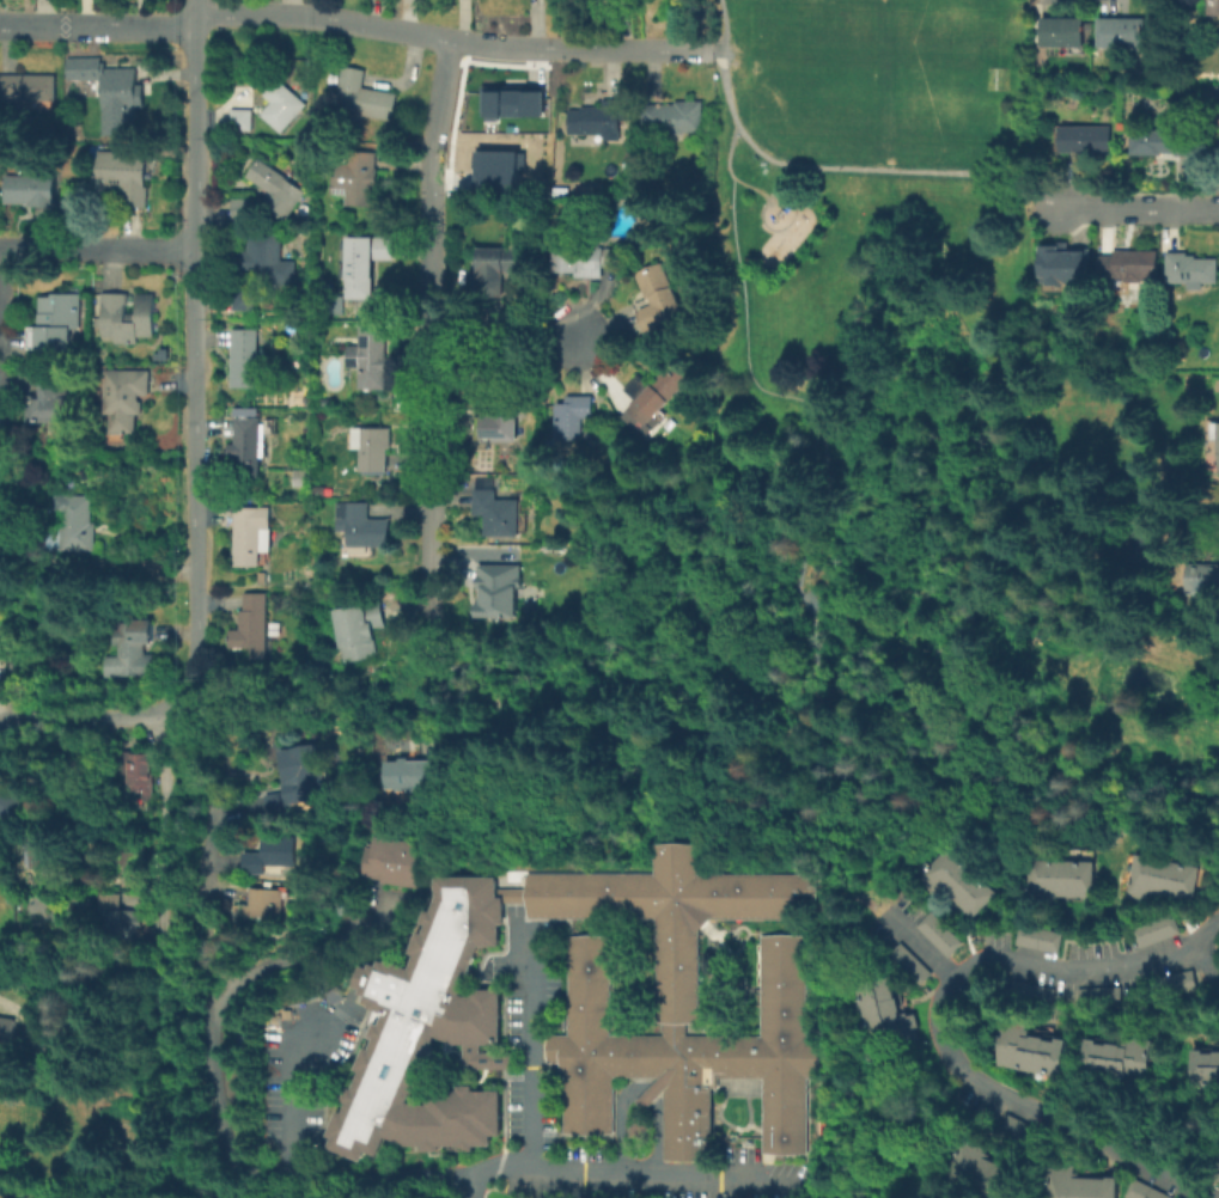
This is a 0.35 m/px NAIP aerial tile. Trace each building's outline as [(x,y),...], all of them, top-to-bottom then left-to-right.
[(1208,13),(1208,0),(1218,0),(1218,13),(1208,13)] [(1083,17),(1083,45),(1043,45),(1043,43),(1035,43),(1035,32),(1043,32),(1043,18),(1083,17)] [(1144,19),(1142,47),(1098,45),(1099,18),(1144,19)] [(395,92),(391,120),(364,115),(361,123),(342,120),(343,111),(335,110),(343,67),(364,69),(361,87),(395,92)] [(103,135),(100,69),(134,68),(135,134),(103,135)] [(56,73),(56,99),(0,100),(0,74),(56,73)] [(305,103),(280,130),(261,112),(272,102),(263,94),(278,79),(305,103)] [(481,86),(482,111),(484,111),(484,116),(544,116),(544,86),(481,86)] [(624,99),(624,120),(621,120),(620,139),(603,139),(603,143),(587,143),(587,134),(569,134),(569,109),(581,109),(581,105),(602,105),(602,99),(624,99)] [(701,100),(701,140),(689,140),(689,130),(683,130),(683,133),(670,133),(670,132),(644,132),(644,103),(675,103),(675,100),(701,100)] [(230,128),(230,106),(252,106),(252,128),(230,128)] [(1109,124),(1110,153),(1081,153),(1081,152),(1061,152),(1061,149),(1056,149),(1055,126),(1109,124)] [(1195,130),(1195,154),(1175,154),(1176,152),(1160,152),(1160,154),(1130,154),(1130,129),(1195,130)] [(145,153),(144,185),(146,185),(145,206),(121,204),(122,179),(115,179),(114,185),(96,184),(98,151),(145,153)] [(376,152),(376,167),(377,167),(377,188),(373,188),(372,204),(347,203),(347,192),(334,192),(334,187),(336,187),(337,163),(348,164),(349,151),(376,152)] [(476,152),(528,152),(528,171),(520,171),(520,191),(476,191),(476,152)] [(306,190),(286,220),(263,204),(272,191),(248,176),(260,159),(306,190)] [(55,175),(55,204),(26,204),(26,203),(8,202),(8,175),(55,175)] [(252,198),(252,219),(233,218),(234,198),(252,198)] [(523,228),(523,250),(530,249),(529,271),(480,271),(481,247),(511,249),(512,228),(523,228)] [(282,234),(282,259),(297,259),(295,283),(272,283),(272,271),(238,271),(238,250),(249,250),(249,234),(282,234)] [(395,237),(395,257),(373,257),(373,298),(348,298),(348,277),(342,277),(341,237),(395,237)] [(627,242),(627,250),(621,250),(621,261),(605,261),(605,276),(579,276),(579,273),(557,271),(557,246),(622,247),(622,242),(627,242)] [(1038,245),(1056,245),(1056,250),(1084,250),(1084,283),(1038,282),(1038,275),(1037,275),(1038,245)] [(1157,250),(1157,277),(1142,277),(1142,281),(1124,281),(1126,277),(1099,277),(1099,255),(1115,255),(1115,250),(1157,250)] [(1217,258),(1217,281),(1203,281),(1203,288),(1189,288),(1189,281),(1166,281),(1166,251),(1187,251),(1187,255),(1194,255),(1195,258),(1217,258)] [(684,308),(663,318),(664,322),(657,325),(653,317),(646,320),(638,304),(650,298),(639,274),(664,262),(684,308)] [(255,289),(254,308),(234,308),(234,289),(255,289)] [(127,312),(136,313),(136,293),(154,293),(153,336),(138,336),(138,342),(116,342),(116,335),(103,335),(104,292),(127,293),(127,312)] [(81,293),(80,328),(72,328),(72,348),(69,348),(67,350),(63,350),(60,348),(32,347),(32,325),(41,325),(41,297),(53,297),(53,293),(81,293)] [(339,313),(339,314),(322,313),(322,295),(345,295),(345,313),(339,313)] [(356,395),(356,368),(351,368),(351,348),(356,348),(356,316),(391,316),(391,396),(356,395)] [(257,329),(257,386),(232,386),(232,365),(228,365),(228,343),(233,343),(233,329),(257,329)] [(699,369),(662,410),(668,415),(660,423),(636,403),(639,399),(626,387),(638,374),(651,386),(682,353),(699,369)] [(150,369),(150,395),(139,395),(139,402),(142,402),(142,412),(135,412),(135,433),(110,433),(111,412),(105,412),(105,369),(150,369)] [(74,374),(73,422),(29,421),(29,395),(36,395),(36,398),(43,398),(43,374),(74,374)] [(519,391),(518,439),(493,439),(493,435),(477,434),(477,416),(494,416),(494,391),(519,391)] [(595,396),(595,417),(585,417),(585,439),(559,439),(557,403),(569,403),(569,396),(595,396)] [(258,417),(258,476),(234,476),(234,417),(258,417)] [(390,427),(390,448),(386,447),(386,470),(361,470),(361,447),(354,447),(354,446),(348,445),(348,434),(354,430),(354,427),(390,427)] [(528,515),(526,531),(518,531),(518,536),(486,536),(486,514),(475,514),(475,479),(495,481),(495,499),(518,499),(518,509),(522,509),(528,515)] [(54,496),(90,495),(90,524),(93,524),(95,551),(61,551),(60,513),(55,513),(54,496)] [(388,519),(388,545),(356,546),(356,551),(343,551),(343,531),(337,531),(337,502),(367,502),(368,519),(388,519)] [(269,507),(270,550),(260,550),(260,564),(236,564),(236,507),(269,507)] [(1194,562),(1218,564),(1218,590),(1193,589),(1194,562)] [(517,586),(517,610),(514,613),(512,613),(508,612),(506,610),(501,610),(501,615),(477,613),(477,601),(479,601),(479,595),(482,595),(482,586),(477,586),(477,573),(479,573),(479,563),(520,563),(520,586),(517,586)] [(266,572),(266,583),(257,582),(258,572),(266,572)] [(1183,583),(1181,594),(1168,591),(1170,581),(1183,583)] [(266,592),(267,658),(250,658),(250,647),(230,647),(230,629),(239,629),(239,610),(243,610),(243,592),(266,592)] [(355,599),(355,605),(379,600),(384,626),(372,628),(377,655),(343,661),(335,610),(339,609),(339,603),(355,599)] [(152,676),(103,677),(102,656),(117,656),(117,644),(111,646),(111,630),(117,630),(117,623),(127,623),(127,621),(151,619),(151,644),(144,644),(144,654),(151,654),(152,676)] [(279,622),(279,635),(269,635),(269,622),(279,622)] [(327,797),(287,805),(284,781),(292,780),(286,748),(317,742),(327,797)] [(413,750),(413,759),(441,758),(443,787),(413,787),(413,789),(396,789),(396,788),(385,788),(384,759),(400,759),(398,751),(413,750)] [(129,795),(129,787),(118,787),(117,752),(150,752),(152,801),(136,801),(136,795),(129,795)] [(13,827),(0,817),(0,781),(1,781),(16,793),(14,795),(29,806),(13,827)] [(303,835),(303,864),(266,864),(266,873),(245,873),(245,851),(264,851),(264,833),(303,835)] [(422,842),(415,886),(380,881),(380,878),(362,875),(367,844),(374,845),(377,835),(422,842)] [(28,868),(26,841),(73,839),(74,876),(43,876),(43,867),(28,868)] [(707,919),(695,929),(697,1021),(683,1021),(684,1035),(760,1034),(760,1022),(761,1022),(758,935),(804,934),(805,1035),(816,1034),(816,1077),(803,1077),(804,1151),(761,1153),(760,1076),(715,1077),(715,1087),(708,1087),(709,1157),(662,1159),(660,1090),(651,1100),(642,1108),(633,1099),(641,1090),(657,1076),(610,1076),(611,1131),(561,1132),(560,1076),(556,1076),(556,1062),(544,1062),(544,1034),(566,1033),(565,935),(607,934),(608,1035),(659,1034),(659,1021),(656,1022),(653,916),(526,918),(526,901),(526,887),(526,873),(654,870),(653,844),(699,843),(700,874),(817,872),(817,903),(794,903),(794,918),(707,919)] [(927,892),(922,888),(925,886),(915,876),(945,844),(958,857),(927,892)] [(1148,857),(1141,904),(1134,903),(1134,898),(1122,897),(1130,854),(1148,857)] [(949,897),(939,887),(931,897),(927,892),(958,857),(971,869),(949,897)] [(1158,894),(1148,892),(1146,905),(1141,904),(1148,857),(1164,860),(1158,894)] [(1041,860),(1041,906),(1034,906),(1035,903),(1023,903),(1023,860),(1041,860)] [(1058,896),(1047,894),(1047,906),(1041,906),(1041,860),(1058,860),(1058,896)] [(1058,860),(1074,860),(1074,896),(1058,896),(1058,860)] [(1074,860),(1091,860),(1091,898),(1079,898),(1079,896),(1074,896),(1074,860)] [(1181,862),(1174,897),(1158,894),(1164,860),(1181,862)] [(1174,897),(1181,862),(1196,866),(1190,903),(1178,900),(1180,898),(1174,897)] [(971,869),(983,880),(958,906),(949,897),(971,869)] [(481,946),(461,995),(470,994),(470,988),(498,988),(498,1043),(480,1043),(480,1051),(510,1051),(510,1068),(474,1068),(474,1074),(457,1074),(457,1056),(462,1056),(462,1043),(453,1043),(437,1035),(432,1045),(435,1046),(429,1061),(426,1058),(420,1069),(425,1071),(415,1093),(412,1092),(408,1101),(414,1104),(426,1104),(426,1089),(457,1089),(457,1084),(471,1084),(471,1089),(498,1089),(498,1135),(489,1133),(489,1145),(474,1145),(474,1150),(457,1150),(457,1147),(440,1147),(440,1150),(422,1150),(422,1145),(407,1145),(385,1137),(377,1155),(367,1150),(362,1161),(329,1147),(333,1137),(328,1135),(339,1108),(343,1111),(347,1102),(342,1100),(348,1086),(353,1088),(360,1070),(355,1069),(365,1046),(370,1049),(374,1038),(368,1035),(374,1021),(379,1023),(384,1013),(370,1006),(371,1003),(364,1001),(366,995),(361,992),(362,988),(356,984),(365,964),(371,967),(373,961),(379,964),(382,958),(388,960),(389,958),(410,967),(415,954),(412,952),(420,930),(425,931),(428,924),(423,922),(429,909),(433,911),(440,896),(439,875),(498,874),(498,887),(526,887),(526,901),(502,901),(502,924),(498,924),(498,946),(481,946)] [(983,880),(994,891),(968,918),(959,911),(962,909),(958,906),(983,880)] [(282,888),(280,916),(250,915),(251,886),(282,888)] [(120,892),(121,909),(135,909),(136,937),(105,939),(105,910),(98,910),(98,893),(120,892)] [(1136,947),(1129,927),(1171,911),(1178,933),(1136,947)] [(1058,953),(1013,943),(1018,921),(1062,931),(1058,953)] [(861,1000),(858,984),(896,973),(900,985),(895,986),(896,990),(861,1000)] [(866,1014),(861,1000),(896,990),(900,1004),(866,1014)] [(918,1019),(871,1031),(866,1014),(900,1004),(903,1016),(915,1013),(918,1019)] [(10,1047),(0,1046),(0,1015),(13,1017),(10,1047)] [(871,1031),(918,1019),(919,1025),(914,1026),(918,1039),(876,1050),(871,1031)] [(1014,1068),(995,1064),(1002,1020),(1014,1022),(1014,1019),(1022,1020),(1014,1068)] [(1036,1037),(1031,1070),(1014,1068),(1022,1020),(1028,1021),(1025,1035),(1036,1037)] [(1111,1078),(1116,1044),(1122,1045),(1123,1033),(1134,1034),(1128,1081),(1111,1078)] [(1128,1081),(1134,1034),(1140,1035),(1140,1038),(1150,1039),(1145,1082),(1128,1081)] [(1031,1070),(1036,1037),(1050,1039),(1046,1072),(1031,1070)] [(1046,1072),(1050,1039),(1055,1039),(1055,1037),(1066,1038),(1060,1075),(1046,1072)] [(1095,1076),(1079,1074),(1084,1037),(1096,1038),(1095,1041),(1098,1041),(1095,1076)] [(1116,1044),(1111,1078),(1095,1076),(1098,1041),(1116,1044)] [(1207,1046),(1207,1083),(1191,1084),(1190,1046),(1207,1046)] [(1213,1049),(1218,1049),(1218,1083),(1207,1083),(1207,1046),(1213,1046),(1213,1049)] [(1006,1113),(1043,1132),(1032,1151),(995,1132),(1006,1113)] [(986,1142),(967,1186),(949,1178),(968,1137),(980,1142),(981,1139),(986,1142)] [(986,1194),(967,1186),(986,1142),(993,1144),(988,1156),(1001,1161),(986,1194)] [(1012,1167),(998,1197),(995,1197),(986,1194),(1001,1161),(1012,1167)] [(1068,1163),(1066,1197),(1047,1197),(1049,1166),(1062,1166),(1062,1162),(1068,1163)] [(1087,1176),(1086,1197),(1066,1197),(1068,1163),(1074,1163),(1074,1175),(1087,1176)] [(1026,1169),(1013,1197),(998,1197),(1012,1167),(1014,1168),(1017,1165),(1026,1169)] [(1117,1175),(1115,1197),(1100,1197),(1102,1176),(1105,1178),(1105,1174),(1117,1175)] [(1102,1176),(1100,1197),(1086,1197),(1087,1176),(1102,1176)] [(1170,1196),(1169,1197),(1126,1197),(1121,1196),(1130,1176),(1170,1196)]
